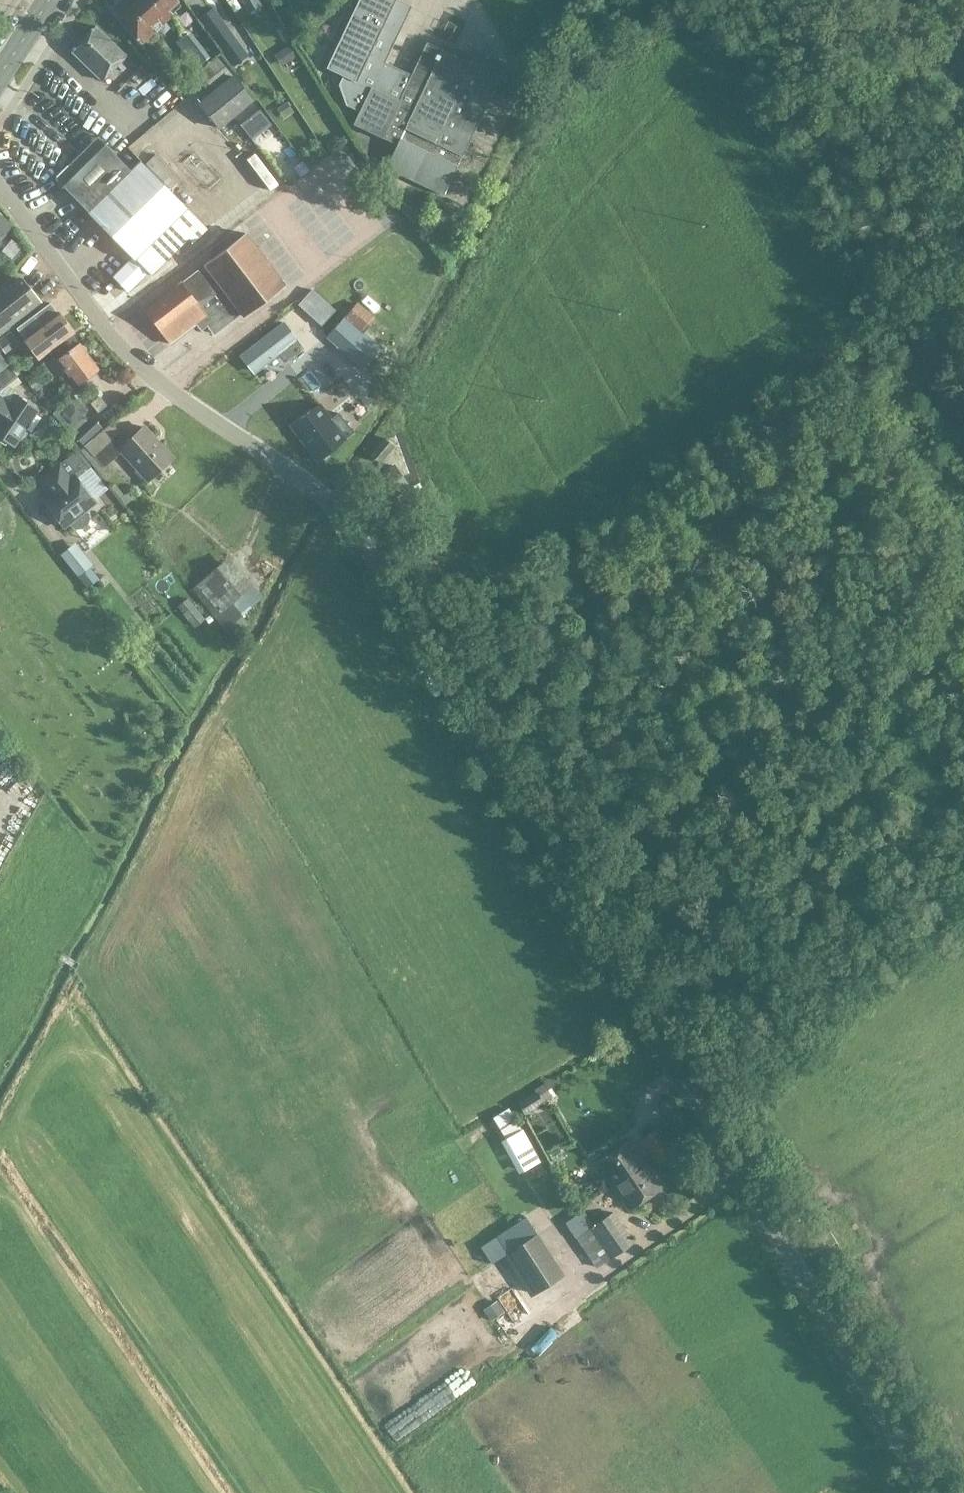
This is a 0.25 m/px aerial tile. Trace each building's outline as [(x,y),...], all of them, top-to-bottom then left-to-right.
[(116,11),(114,12),(142,42),(172,14),(167,10),(166,8),(162,12),(157,8),(153,12),(152,11),(146,18),(130,0),(127,0),(124,3),(122,1),(114,9),(116,11)] [(167,10),(177,1),(175,0),(130,0),(146,18),(152,11),(153,12),(157,8),(162,12),(166,8),(167,10)] [(258,0),(242,0),(249,13),(261,5),(258,0)] [(411,76),(384,62),(411,6),(399,0),(358,0),(326,68),(343,76),(339,84),(338,84),(346,106),(347,105),(359,111),(353,124),(382,138),(383,137),(383,138),(397,144),(386,168),(443,195),(462,156),(503,70),(474,56),(470,63),(427,43),(411,76)] [(199,18),(220,47),(232,38),(211,9),(199,18)] [(95,26),(71,51),(102,81),(126,56),(95,26)] [(206,60),(194,44),(184,52),(196,68),(206,60)] [(290,45),(280,51),(287,63),(297,57),(290,45)] [(199,73),(214,90),(198,104),(219,130),(254,101),(233,75),(218,57),(199,73)] [(192,243),(207,228),(141,161),(131,170),(97,136),(56,180),(89,212),(88,213),(134,260),(135,259),(150,275),(188,238),(192,243)] [(182,180),(165,162),(156,153),(146,164),(171,189),(182,180)] [(11,225),(0,216),(0,239),(11,225)] [(198,270),(182,282),(181,282),(145,309),(171,344),(205,318),(210,324),(208,325),(214,333),(240,314),(242,318),(284,286),(245,234),(204,265),(206,269),(200,273),(198,270)] [(41,302),(22,278),(0,296),(0,335),(41,302)] [(326,303),(313,291),(299,306),(312,317),(326,303)] [(77,345),(80,344),(80,343),(77,345),(70,335),(72,334),(73,334),(50,303),(17,328),(32,350),(31,352),(35,357),(38,356),(39,358),(50,350),(53,354),(65,345),(70,352),(78,346),(77,345)] [(358,303),(346,316),(364,332),(376,319),(358,303)] [(382,348),(364,332),(346,316),(327,338),(362,369),(382,348)] [(302,348),(284,325),(242,357),(254,372),(280,351),(287,360),(302,348)] [(99,369),(80,344),(77,345),(78,346),(70,352),(65,345),(53,354),(57,360),(76,386),(99,369)] [(16,378),(6,365),(0,370),(0,390),(16,378)] [(28,433),(26,429),(38,410),(15,395),(10,403),(0,396),(0,428),(2,430),(0,434),(0,437),(14,446),(18,440),(23,440),(28,433)] [(73,395),(54,413),(68,429),(74,435),(86,423),(81,417),(88,411),(73,395)] [(331,418),(321,405),(307,415),(306,414),(291,426),(318,461),(355,432),(339,411),(331,418)] [(86,423),(74,435),(83,445),(102,428),(92,418),(86,423)] [(144,427),(128,442),(120,432),(93,457),(104,469),(122,453),(149,482),(173,459),(144,427)] [(394,446),(385,438),(371,454),(380,462),(394,446)] [(52,493),(43,501),(65,527),(69,524),(72,528),(77,530),(82,529),(88,524),(90,519),(89,514),(86,510),(96,503),(76,477),(91,466),(78,450),(40,481),(49,491),(50,490),(52,493)] [(409,486),(395,465),(374,479),(388,500),(409,486)] [(79,577),(94,565),(76,542),(61,555),(79,577)] [(223,563),(199,584),(223,611),(247,590),(223,563)] [(195,627),(205,619),(188,599),(179,607),(195,627)] [(525,1114),(543,1103),(536,1092),(519,1102),(525,1114)] [(509,1108),(493,1118),(507,1141),(523,1131),(509,1108)] [(656,1129),(642,1139),(659,1164),(674,1153),(656,1129)] [(613,1185),(647,1162),(631,1138),(597,1162),(613,1185)] [(647,1162),(613,1185),(629,1209),(663,1186),(647,1162)] [(590,1228),(577,1237),(597,1266),(634,1242),(613,1212),(590,1228)] [(507,1252),(533,1292),(560,1275),(534,1234),(507,1252)] [(497,1302),(485,1310),(491,1319),(504,1311),(497,1302)] [(527,1347),(552,1331),(544,1318),(519,1334),(527,1347)]
